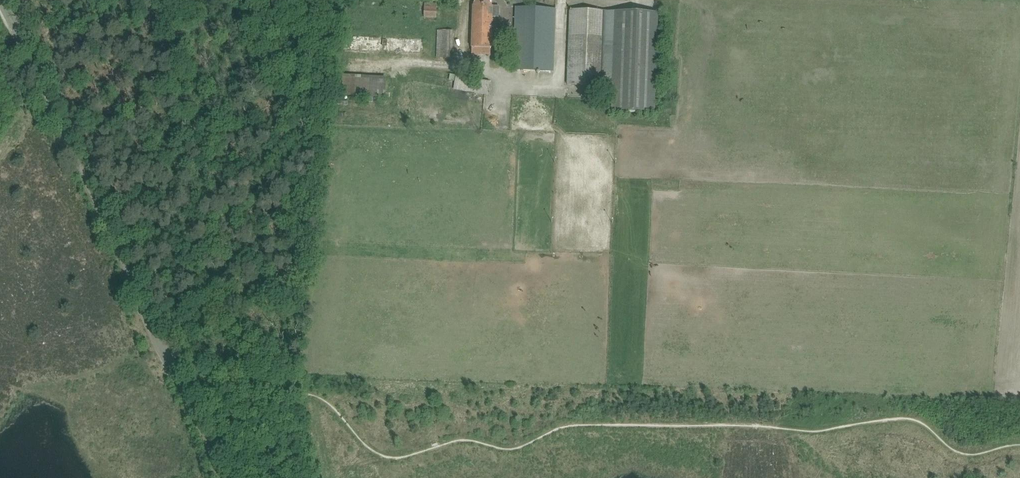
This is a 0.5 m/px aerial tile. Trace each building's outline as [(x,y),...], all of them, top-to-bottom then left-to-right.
[(474,5),(473,6),(472,46),(491,47),(493,6),(491,6),(491,0),(475,0),(474,5)] [(437,13),(437,3),(424,3),(424,13),(424,17),(436,17),(437,13)] [(515,7),(513,69),(553,71),(556,9),(515,7)] [(570,9),(568,85),(602,86),(605,10),(570,9)] [(654,113),(658,12),(615,11),(611,111),(654,113)] [(452,58),(453,31),(438,30),(436,57),(452,58)] [(351,96),(385,96),(385,76),(351,75),(351,96)] [(457,75),(455,81),(454,88),(487,95),(490,81),(457,75)]
